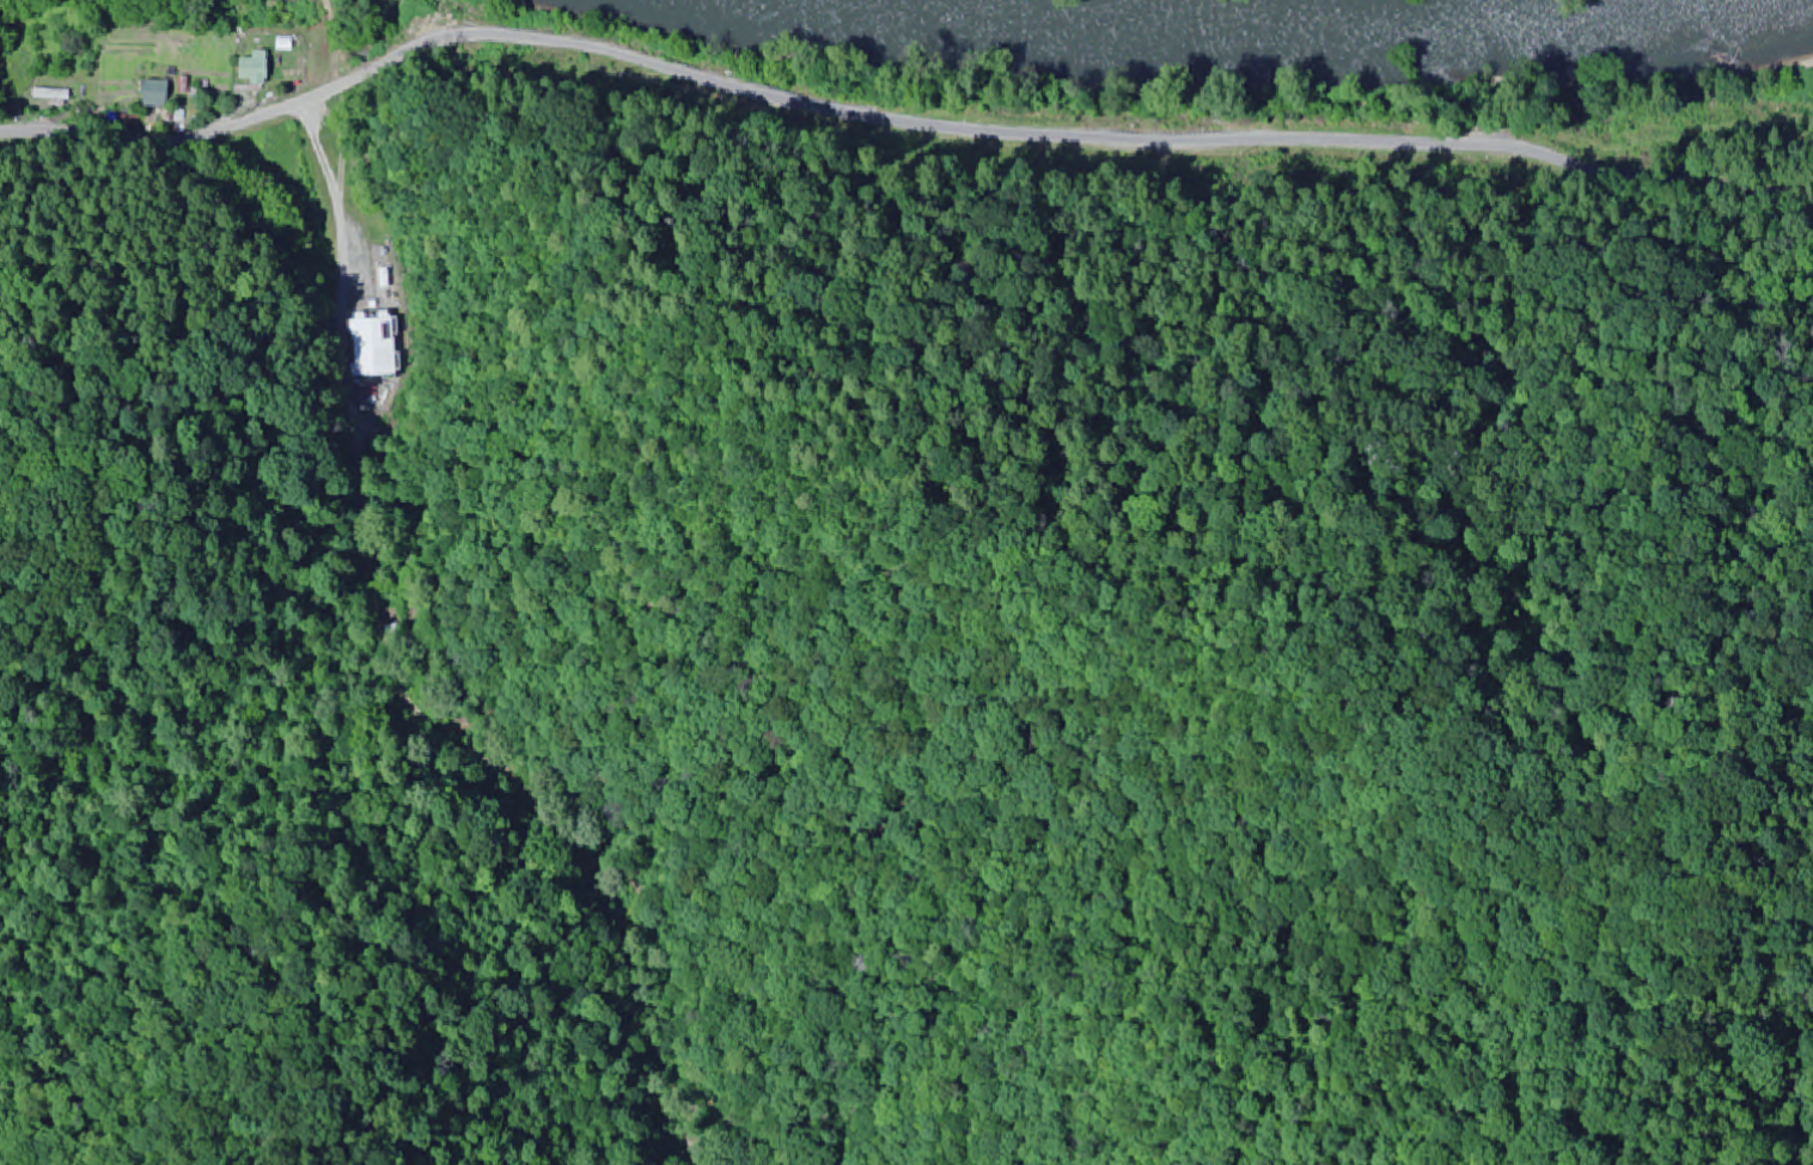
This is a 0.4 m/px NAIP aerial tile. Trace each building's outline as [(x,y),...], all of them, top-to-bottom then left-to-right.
[(262,52),(247,52),(247,59),(234,59),(234,84),(262,84),(262,52)] [(166,82),(140,82),(140,108),(166,108),(166,82)] [(401,320),(350,319),(349,380),(401,380),(401,320)]
